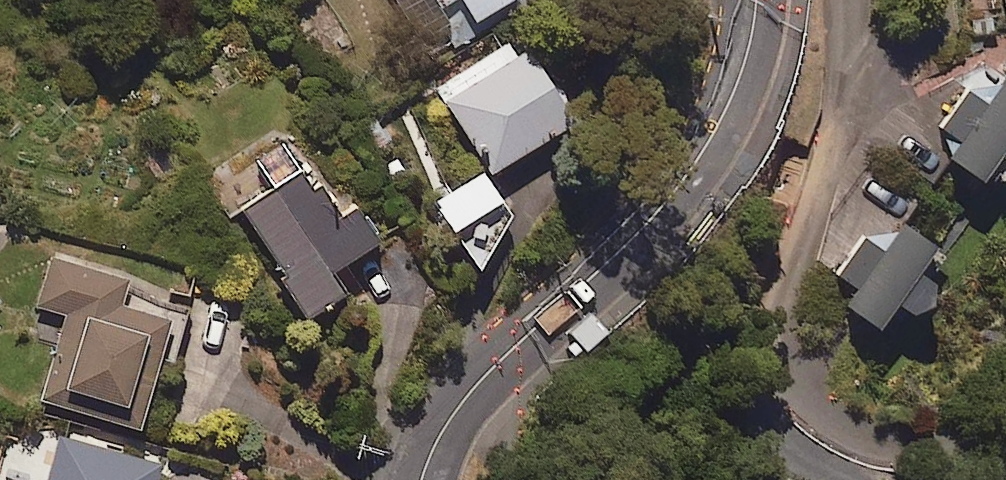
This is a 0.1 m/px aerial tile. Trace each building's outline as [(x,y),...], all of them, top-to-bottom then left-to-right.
[(431,62),(534,0),(393,0),(431,62)] [(574,133),(520,42),(438,90),(491,182),(574,133)] [(987,69),(937,134),(957,172),(986,194),(1004,169),(1005,171),(1005,84),(987,69)] [(305,183),(280,141),(217,178),(306,330),(350,304),(335,279),(381,252),(356,211),(339,221),(314,178),(305,183)] [(520,235),(483,179),(435,210),(473,267),(520,235)] [(899,319),(922,336),(942,304),(923,291),(942,265),(900,234),(880,219),(821,300),(881,344),(899,319)] [(187,304),(43,263),(31,306),(67,316),(43,400),(128,424),(150,346),(173,353),(187,304)] [(62,441),(49,479),(168,479),(169,476),(62,441)]
